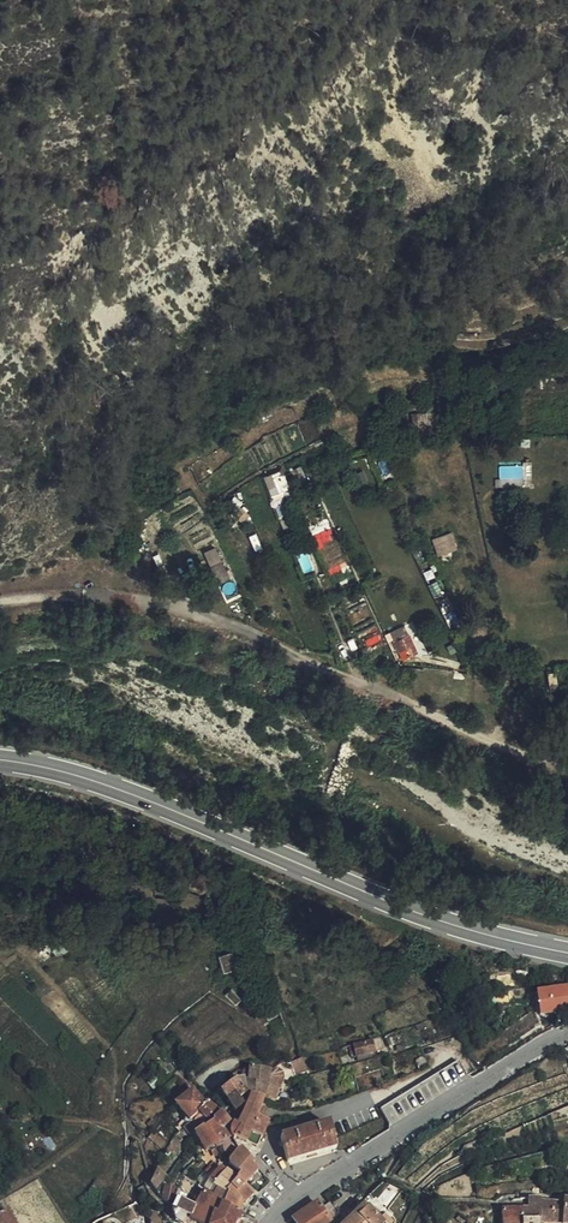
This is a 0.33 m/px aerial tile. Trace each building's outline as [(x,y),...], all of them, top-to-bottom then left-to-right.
[(420,424),(437,420),(435,410),(419,413),(420,424)] [(533,484),(532,460),(498,461),(498,485),(533,484)] [(291,484),(283,466),(278,469),(278,470),(282,469),(285,476),(282,478),(283,480),(271,485),(273,491),(291,484)] [(278,470),(278,469),(266,474),(271,485),(283,480),(282,478),(285,476),(282,469),(278,470)] [(386,494),(394,490),(392,485),(384,488),(386,494)] [(448,534),(453,550),(458,549),(453,533),(448,534)] [(439,555),(453,550),(448,534),(433,539),(439,555)] [(213,569),(222,565),(215,549),(206,554),(213,569)] [(392,630),(394,635),(405,629),(406,632),(410,631),(406,622),(392,630)] [(405,629),(394,635),(400,648),(406,645),(410,653),(419,649),(410,631),(406,632),(405,629)] [(452,650),(458,647),(454,639),(449,642),(452,650)] [(221,971),(236,965),(231,949),(215,954),(221,971)] [(567,982),(547,985),(534,988),(537,1008),(563,1005),(567,1003),(567,982)] [(371,1040),(359,1042),(353,1043),(355,1054),(373,1050),(371,1040)] [(262,1099),(263,1098),(263,1096),(266,1084),(274,1086),(276,1080),(272,1067),(248,1068),(247,1077),(246,1081),(256,1083),(255,1097),(262,1099)] [(266,1084),(263,1096),(275,1099),(278,1084),(277,1084),(279,1079),(276,1080),(274,1086),(266,1084)] [(245,1096),(251,1100),(252,1097),(255,1097),(256,1083),(246,1081),(241,1080),(238,1081),(245,1096)] [(231,1085),(218,1095),(236,1112),(243,1107),(239,1102),(245,1096),(238,1081),(231,1085)] [(187,1121),(190,1120),(203,1109),(202,1107),(189,1092),(173,1105),(184,1119),(181,1122),(183,1125),(187,1121)] [(390,1123),(415,1111),(407,1094),(382,1106),(390,1123)] [(231,1137),(240,1143),(243,1138),(254,1122),(256,1115),(262,1099),(255,1097),(252,1097),(251,1100),(236,1125),(234,1125),(232,1125),(228,1130),(228,1135),(230,1139),(231,1137)] [(200,1129),(213,1147),(218,1145),(223,1158),(225,1156),(225,1153),(228,1148),(228,1146),(227,1143),(218,1128),(213,1122),(209,1117),(215,1113),(204,1105),(202,1107),(203,1109),(190,1120),(200,1129)] [(213,1122),(218,1128),(225,1123),(215,1113),(209,1117),(213,1122)] [(259,1120),(260,1116),(256,1115),(254,1122),(243,1138),(248,1139),(259,1120)] [(243,1138),(240,1143),(252,1150),(268,1120),(260,1116),(259,1120),(248,1139),(243,1138)] [(193,1126),(200,1129),(190,1120),(187,1121),(193,1126)] [(181,1128),(186,1134),(193,1126),(187,1121),(183,1125),(181,1128)] [(186,1134),(191,1140),(194,1136),(193,1134),(200,1129),(193,1126),(186,1134)] [(328,1127),(279,1140),(285,1165),(335,1150),(328,1127)] [(193,1134),(194,1136),(204,1152),(213,1147),(200,1129),(193,1134)] [(213,1147),(219,1159),(223,1158),(218,1145),(213,1147)] [(237,1175),(246,1182),(253,1174),(256,1171),(236,1154),(231,1155),(226,1163),(226,1166),(237,1175)] [(207,1194),(205,1197),(209,1200),(215,1191),(220,1193),(233,1179),(217,1169),(206,1182),(207,1182),(211,1186),(210,1188),(211,1189),(207,1194)] [(152,1174),(160,1181),(164,1177),(154,1170),(152,1174)] [(147,1181),(147,1183),(154,1191),(160,1181),(152,1174),(147,1181)] [(243,1186),(246,1182),(237,1175),(234,1180),(233,1179),(220,1193),(226,1196),(232,1199),(234,1196),(243,1186)] [(166,1181),(157,1192),(169,1201),(178,1191),(166,1181)] [(207,1182),(201,1190),(207,1194),(211,1189),(210,1188),(211,1186),(207,1182)] [(243,1204),(251,1195),(243,1186),(234,1196),(241,1203),(243,1204)] [(193,1207),(215,1218),(216,1216),(226,1196),(220,1193),(215,1191),(209,1200),(205,1197),(200,1194),(193,1207)] [(216,1216),(225,1220),(230,1211),(235,1200),(232,1199),(226,1196),(216,1216)] [(236,1214),(241,1203),(234,1196),(232,1199),(235,1200),(230,1211),(236,1214)] [(192,1222),(213,1222),(215,1218),(193,1207),(188,1205),(174,1198),(171,1208),(171,1212),(185,1218),(189,1220),(189,1221),(192,1222)] [(540,1198),(522,1199),(522,1209),(521,1222),(540,1222),(543,1222),(553,1222),(553,1202),(540,1200),(540,1198)] [(294,1222),(327,1222),(329,1221),(324,1213),(326,1212),(324,1208),(321,1210),(316,1202),(291,1219),(294,1222)] [(360,1206),(376,1222),(383,1222),(384,1222),(365,1202),(360,1206)] [(562,1218),(562,1202),(553,1202),(553,1222),(558,1222),(557,1218),(562,1218)] [(360,1206),(343,1222),(376,1222),(360,1206)] [(5,1210),(12,1222),(18,1222),(9,1208),(5,1210)] [(510,1209),(500,1210),(501,1222),(511,1222),(510,1209)] [(522,1209),(510,1209),(511,1222),(521,1222),(522,1209)] [(5,1210),(0,1213),(0,1222),(12,1222),(5,1210)] [(240,1215),(236,1214),(230,1211),(225,1220),(231,1222),(237,1222),(240,1215)] [(171,1212),(172,1216),(175,1222),(183,1222),(185,1218),(171,1212)]
